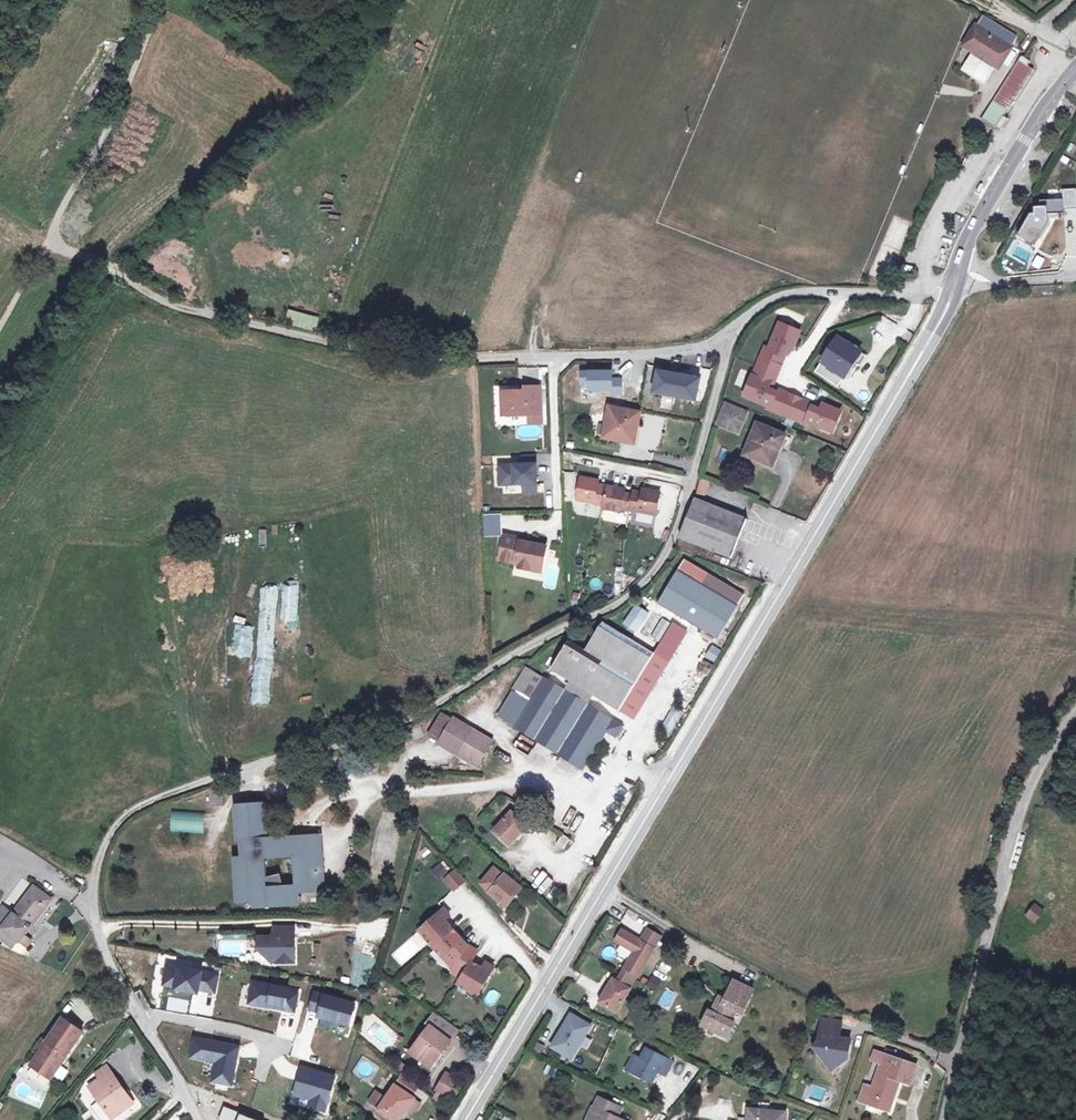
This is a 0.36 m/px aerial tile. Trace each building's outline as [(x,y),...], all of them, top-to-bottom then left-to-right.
[(1059,29),(1070,20),(1067,15),(1055,24),(1059,29)] [(975,27),(1009,49),(1015,39),(982,17),(975,27)] [(975,27),(963,45),(997,67),(1006,53),(1009,49),(975,27)] [(1026,60),(1017,55),(990,102),(1005,111),(1029,69),(1023,65),(1026,60)] [(1005,111),(990,102),(986,108),(1000,117),(1001,117),(1005,111)] [(986,108),(978,122),(987,128),(989,126),(993,128),(1000,117),(986,108)] [(1000,117),(993,128),(997,131),(1004,120),(1001,117),(1000,117)] [(961,157),(957,166),(961,168),(966,159),(961,157)] [(285,324),(316,331),(319,316),(288,309),(285,324)] [(780,325),(775,336),(782,338),(787,327),(780,325)] [(799,332),(787,327),(782,338),(775,336),(770,350),(766,348),(762,358),(781,365),(785,356),(783,356),(787,347),(788,348),(792,349),(799,332)] [(860,352),(837,337),(822,361),(845,376),(860,352)] [(781,365),(762,358),(755,377),(771,384),(768,390),(777,393),(778,390),(773,388),(781,365)] [(845,376),(822,361),(815,372),(839,386),(845,376)] [(703,379),(659,370),(654,393),(664,395),(689,400),(699,402),(703,379)] [(755,377),(754,377),(749,389),(761,394),(758,401),(772,406),(771,409),(780,412),(788,393),(778,390),(777,393),(768,390),(771,384),(755,377)] [(540,414),(539,387),(524,387),(524,390),(501,391),(502,415),(529,414),(540,414)] [(805,401),(788,393),(780,412),(798,420),(805,401)] [(823,408),(822,410),(814,407),(815,404),(805,401),(798,420),(807,423),(808,420),(823,426),(826,419),(837,423),(841,411),(824,404),(823,408)] [(749,412),(726,402),(716,426),(740,436),(749,412)] [(636,414),(608,409),(603,437),(632,443),(636,414)] [(540,414),(529,414),(529,423),(541,423),(540,414)] [(834,430),(837,423),(826,419),(823,426),(834,430)] [(787,435),(759,423),(746,454),(774,466),(787,435)] [(519,457),(519,466),(533,465),(533,456),(519,457)] [(519,466),(497,466),(498,487),(521,486),(534,486),(533,465),(519,466)] [(598,482),(580,479),(576,502),(602,506),(606,488),(597,486),(598,482)] [(701,482),(698,493),(706,495),(709,485),(701,482)] [(534,494),(534,486),(521,486),(521,495),(534,494)] [(623,494),(623,491),(606,488),(602,506),(602,510),(620,513),(620,511),(629,512),(629,511),(632,496),(623,494)] [(642,490),(642,494),(632,492),(632,496),(629,511),(656,516),(659,497),(660,493),(642,490)] [(748,520),(695,500),(682,538),(733,557),(748,520)] [(482,514),(484,536),(502,535),(500,512),(482,514)] [(521,539),(504,536),(499,561),(515,564),(520,569),(531,571),(532,566),(543,568),(547,547),(521,542),(521,539)] [(679,572),(704,586),(710,575),(686,561),(679,572)] [(261,567),(258,656),(275,657),(278,567),(261,567)] [(704,586),(679,572),(657,605),(717,642),(739,607),(704,586)] [(710,575),(704,586),(739,607),(746,597),(710,575)] [(281,670),(297,669),(296,597),(280,597),(281,670)] [(647,614),(635,606),(622,625),(634,633),(647,614)] [(672,627),(651,614),(639,634),(661,647),(672,627)] [(652,655),(601,624),(584,652),(569,644),(554,671),(572,682),(596,696),(620,710),(652,655)] [(717,661),(721,649),(710,645),(706,657),(717,661)] [(667,664),(652,655),(620,710),(635,720),(667,664)] [(546,681),(528,670),(515,690),(534,702),(546,681)] [(566,692),(547,680),(546,681),(534,702),(533,704),(515,693),(499,718),(583,770),(606,734),(617,740),(624,727),(590,707),(566,692)] [(596,696),(572,682),(566,692),(590,707),(596,696)] [(428,737),(438,743),(452,720),(441,713),(428,737)] [(452,720),(438,743),(458,755),(472,732),(452,720)] [(493,744),(472,732),(458,755),(480,768),(493,744)] [(523,736),(514,742),(521,752),(530,746),(523,736)] [(225,809),(224,792),(213,792),(214,809),(225,809)] [(252,901),(251,807),(235,809),(237,845),(241,845),(241,858),(232,859),(234,902),(252,901)] [(251,807),(252,901),(253,909),(296,907),(296,893),(322,892),(320,838),(268,840),(267,807),(251,807)] [(170,812),(171,832),(204,832),(204,812),(170,812)] [(527,826),(514,813),(496,832),(510,845),(527,826)] [(569,836),(559,832),(553,843),(563,847),(569,836)] [(439,879),(450,868),(443,860),(431,871),(439,879)] [(503,877),(494,869),(481,884),(488,890),(490,894),(505,908),(521,889),(506,875),(503,877)] [(445,884),(453,892),(466,881),(457,872),(445,884)] [(54,897),(33,886),(11,923),(6,932),(23,942),(31,947),(36,938),(30,935),(54,897)] [(351,903),(351,893),(341,893),(341,903),(351,903)] [(1042,910),(1033,904),(1026,914),(1034,920),(1042,910)] [(458,986),(469,992),(471,989),(480,994),(494,969),(486,964),(483,970),(471,963),(478,952),(467,946),(462,940),(453,931),(445,921),(450,917),(444,910),(422,928),(429,936),(426,938),(442,958),(444,955),(453,966),(452,970),(450,974),(462,980),(458,986)] [(11,923),(1,917),(0,920),(0,928),(6,932),(11,923)] [(419,930),(426,938),(429,936),(422,928),(419,930)] [(295,967),(294,931),(273,932),(273,939),(271,943),(270,941),(258,941),(258,952),(264,952),(264,959),(267,961),(273,961),(276,961),(277,967),(295,967)] [(23,942),(6,932),(2,939),(18,949),(23,942)] [(646,933),(639,945),(643,947),(652,953),(659,941),(646,933)] [(627,974),(636,980),(652,953),(643,947),(641,949),(638,948),(639,945),(620,934),(616,941),(618,947),(633,956),(623,972),(627,974)] [(365,940),(361,952),(373,956),(377,944),(365,940)] [(401,965),(410,958),(402,947),(393,954),(401,965)] [(444,955),(442,958),(452,970),(453,966),(444,955)] [(655,972),(663,978),(669,970),(661,964),(655,972)] [(617,982),(621,984),(627,974),(623,972),(617,982)] [(617,982),(614,980),(601,1002),(618,1012),(630,990),(621,984),(617,982)] [(753,990),(732,981),(724,998),(721,1004),(716,1002),(711,1011),(708,1010),(702,1024),(727,1036),(734,1022),(731,1020),(735,1011),(742,1013),(753,990)] [(381,998),(390,1000),(393,991),(384,988),(381,998)] [(471,989),(469,992),(478,997),(480,994),(471,989)] [(485,996),(491,1003),(499,998),(494,990),(485,996)] [(591,1025),(571,1013),(552,1046),(572,1058),(591,1025)] [(451,1030),(436,1019),(433,1016),(425,1027),(429,1029),(411,1053),(419,1059),(418,1062),(433,1072),(438,1065),(435,1063),(449,1044),(444,1040),(451,1030)] [(847,1022),(827,1019),(823,1047),(826,1047),(825,1054),(833,1067),(839,1063),(845,1064),(852,1059),(856,1040),(847,1039),(846,1042),(844,1041),(847,1022)] [(82,1036),(63,1022),(46,1045),(41,1053),(30,1068),(42,1076),(45,1071),(53,1077),(82,1036)] [(456,1034),(451,1030),(444,1040),(449,1044),(456,1034)] [(37,1050),(41,1053),(46,1045),(42,1042),(37,1050)] [(672,1064),(646,1050),(641,1060),(633,1057),(627,1072),(651,1084),(656,1073),(665,1077),(672,1064)] [(920,1066),(880,1050),(876,1060),(885,1064),(876,1087),(868,1084),(862,1100),(891,1111),(903,1081),(913,1085),(920,1066)] [(53,1077),(45,1071),(42,1076),(50,1082),(53,1077)] [(103,1076),(98,1071),(89,1081),(94,1086),(103,1076)] [(417,1087),(401,1075),(394,1088),(385,1103),(379,1113),(385,1116),(392,1119),(400,1119),(403,1115),(404,1116),(410,1105),(416,1109),(420,1103),(413,1099),(411,1098),(417,1087)] [(103,1076),(94,1086),(85,1096),(98,1108),(100,1106),(106,1112),(104,1115),(110,1119),(116,1119),(132,1104),(103,1076)] [(432,1099),(441,1107),(458,1081),(453,1077),(432,1099)] [(368,1107),(379,1113),(385,1103),(374,1097),(368,1107)] [(597,1100),(588,1119),(619,1119),(616,1119),(620,1110),(597,1100)] [(770,1106),(757,1105),(757,1113),(777,1115),(777,1110),(771,1110),(770,1106)]
